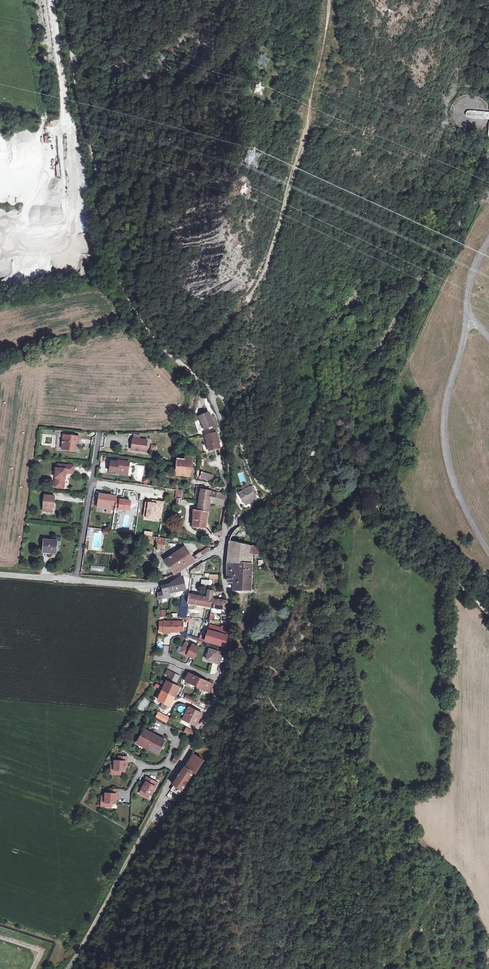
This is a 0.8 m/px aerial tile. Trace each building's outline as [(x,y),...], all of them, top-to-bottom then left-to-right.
[(204,432),(214,426),(208,414),(197,419),(204,432)] [(216,432),(205,435),(209,453),(220,451),(216,432)] [(64,437),(63,447),(68,447),(67,451),(76,452),(77,445),(80,445),(80,438),(75,438),(75,439),(73,439),(73,438),(64,437)] [(134,439),(133,451),(142,452),(143,449),(147,450),(149,441),(134,439)] [(178,466),(178,467),(192,469),(193,461),(193,458),(187,458),(187,461),(179,460),(178,466)] [(120,472),(130,473),(132,463),(120,461),(119,463),(117,463),(113,462),(111,472),(119,474),(120,472)] [(60,469),(57,468),(55,468),(54,479),(56,479),(59,480),(58,485),(56,484),(55,489),(64,490),(66,479),(67,479),(67,473),(74,474),(75,466),(60,464),(60,469)] [(192,469),(178,467),(177,475),(190,477),(192,469)] [(199,479),(212,483),(213,477),(201,473),(199,479)] [(238,495),(244,504),(250,501),(252,503),(256,500),(249,488),(238,495)] [(206,491),(201,490),(200,501),(208,503),(209,500),(211,492),(206,491)] [(216,493),(215,498),(213,504),(226,507),(228,496),(216,493)] [(118,496),(101,494),(99,508),(108,509),(112,510),(113,505),(117,506),(118,499),(118,496)] [(47,496),(45,512),(54,513),(55,504),(56,504),(57,498),(47,496)] [(118,499),(116,509),(131,511),(132,502),(118,499)] [(208,503),(200,501),(199,511),(195,511),(194,527),(205,528),(206,512),(208,512),(208,503)] [(147,503),(145,517),(147,517),(156,519),(163,520),(165,503),(158,502),(158,505),(153,504),(147,503)] [(234,583),(234,588),(250,589),(252,563),(251,563),(252,554),(263,553),(259,546),(253,545),(254,535),(253,532),(251,530),(247,527),(242,527),(238,528),(234,532),(230,541),(228,550),(228,562),(228,582),(234,583)] [(57,536),(56,541),(60,541),(59,545),(64,545),(65,537),(57,536)] [(149,537),(149,539),(157,540),(156,548),(164,549),(166,540),(149,537)] [(60,541),(56,541),(48,540),(46,551),(52,552),(52,554),(59,554),(59,545),(60,541)] [(196,559),(211,552),(208,547),(194,555),(196,559)] [(176,575),(195,562),(186,548),(166,561),(175,575),(176,575)] [(191,575),(204,575),(204,572),(205,571),(205,563),(191,571),(191,575)] [(173,585),(169,587),(170,599),(176,598),(175,593),(186,590),(183,577),(179,580),(172,583),(173,585)] [(160,600),(170,599),(169,587),(163,587),(164,595),(160,595),(160,600)] [(190,597),(182,596),(180,617),(187,618),(190,597)] [(189,604),(206,607),(208,598),(190,596),(189,604)] [(214,599),(212,608),(227,610),(228,601),(214,599)] [(185,623),(165,622),(165,623),(165,632),(165,633),(171,633),(180,633),(180,632),(184,632),(185,623)] [(221,634),(209,631),(207,638),(201,637),(200,640),(226,648),(228,635),(228,627),(223,626),(222,629),(221,634)] [(210,628),(209,631),(221,634),(222,629),(214,626),(213,629),(210,628)] [(196,660),(202,649),(194,645),(194,647),(188,643),(185,648),(186,649),(186,651),(184,654),(196,660)] [(223,653),(211,650),(208,661),(213,662),(216,663),(216,664),(220,665),(223,653)] [(174,681),(173,684),(176,685),(177,683),(178,684),(181,677),(181,676),(177,674),(174,681)] [(210,693),(214,684),(210,683),(191,674),(187,682),(205,690),(209,692),(210,693)] [(169,684),(165,692),(177,698),(181,688),(176,685),(173,684),(170,682),(169,684)] [(165,692),(160,702),(164,704),(162,709),(166,711),(168,706),(172,708),(177,698),(165,692)] [(187,695),(185,699),(196,704),(198,701),(187,695)] [(197,726),(203,714),(192,708),(191,709),(188,712),(189,713),(186,716),(187,718),(192,720),(190,724),(193,725),(193,724),(197,726)] [(165,716),(159,712),(156,717),(163,721),(165,716)] [(148,749),(155,735),(145,730),(138,743),(148,749)] [(167,742),(155,735),(148,749),(159,755),(167,742)] [(201,761),(193,756),(185,768),(183,768),(173,783),(174,784),(171,789),(179,794),(191,774),(193,775),(201,761)] [(125,771),(126,766),(126,761),(128,761),(128,757),(118,757),(118,763),(115,763),(115,768),(111,768),(111,771),(115,771),(115,775),(121,775),(121,771),(125,771)] [(158,784),(148,778),(144,786),(141,790),(143,791),(141,794),(148,798),(150,795),(152,796),(158,784)] [(106,804),(106,808),(111,808),(112,803),(116,803),(116,797),(117,794),(119,794),(119,791),(110,790),(110,796),(107,795),(106,801),(102,800),(102,804),(106,804)]
